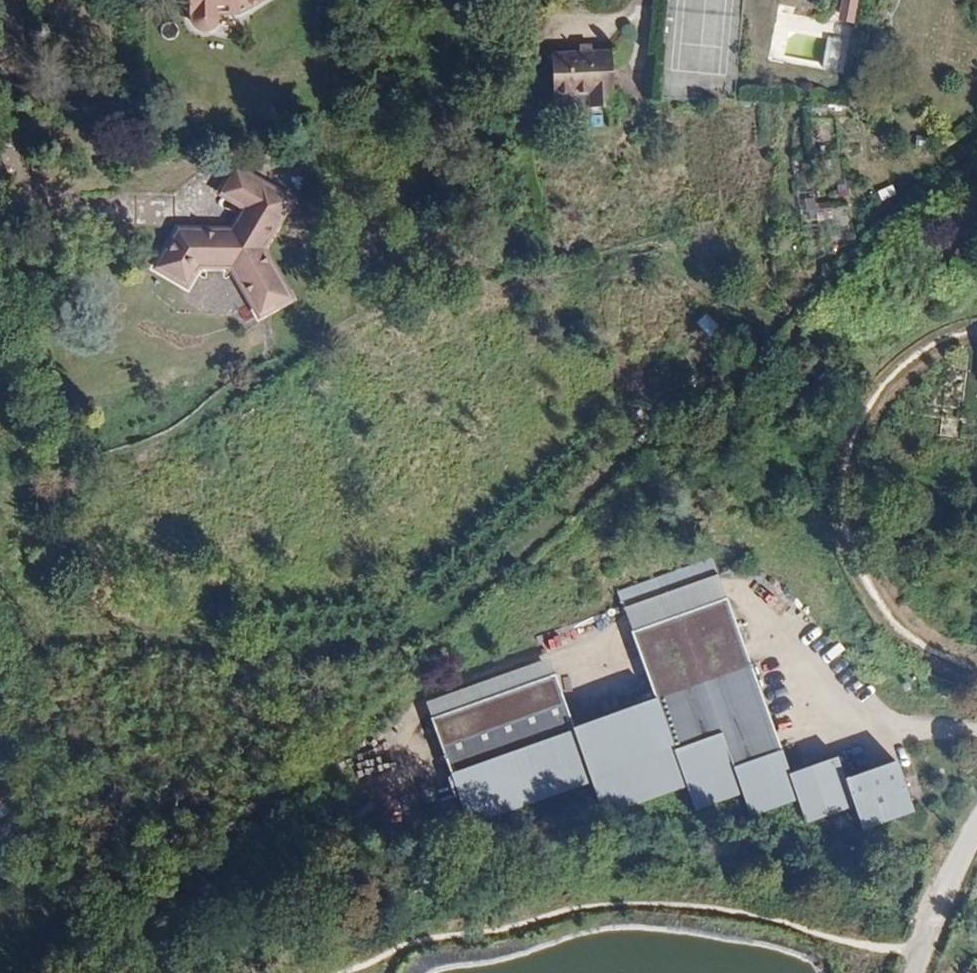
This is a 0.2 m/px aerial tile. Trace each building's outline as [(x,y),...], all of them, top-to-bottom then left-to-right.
[(189,14),(191,14),(191,18),(192,23),(197,27),(203,28),(208,28),(211,26),(214,23),(215,19),(216,14),(239,14),(262,0),(188,0),(189,14)] [(580,53),(593,53),(593,44),(579,45),(580,53)] [(612,52),(593,53),(580,53),(551,55),(553,95),(589,94),(590,108),(614,107),(612,52)] [(198,268),(232,268),(259,317),(290,299),(262,250),(291,201),(237,170),(223,194),(246,208),(232,232),(178,232),(157,269),(187,287),(198,268)] [(712,558),(618,593),(656,705),(573,735),(548,662),(425,707),(467,833),(590,790),(604,819),(686,793),(696,817),(742,801),(752,822),(796,807),(805,829),(853,815),(863,840),(915,819),(896,772),(847,791),(838,765),(790,782),(712,558)]
